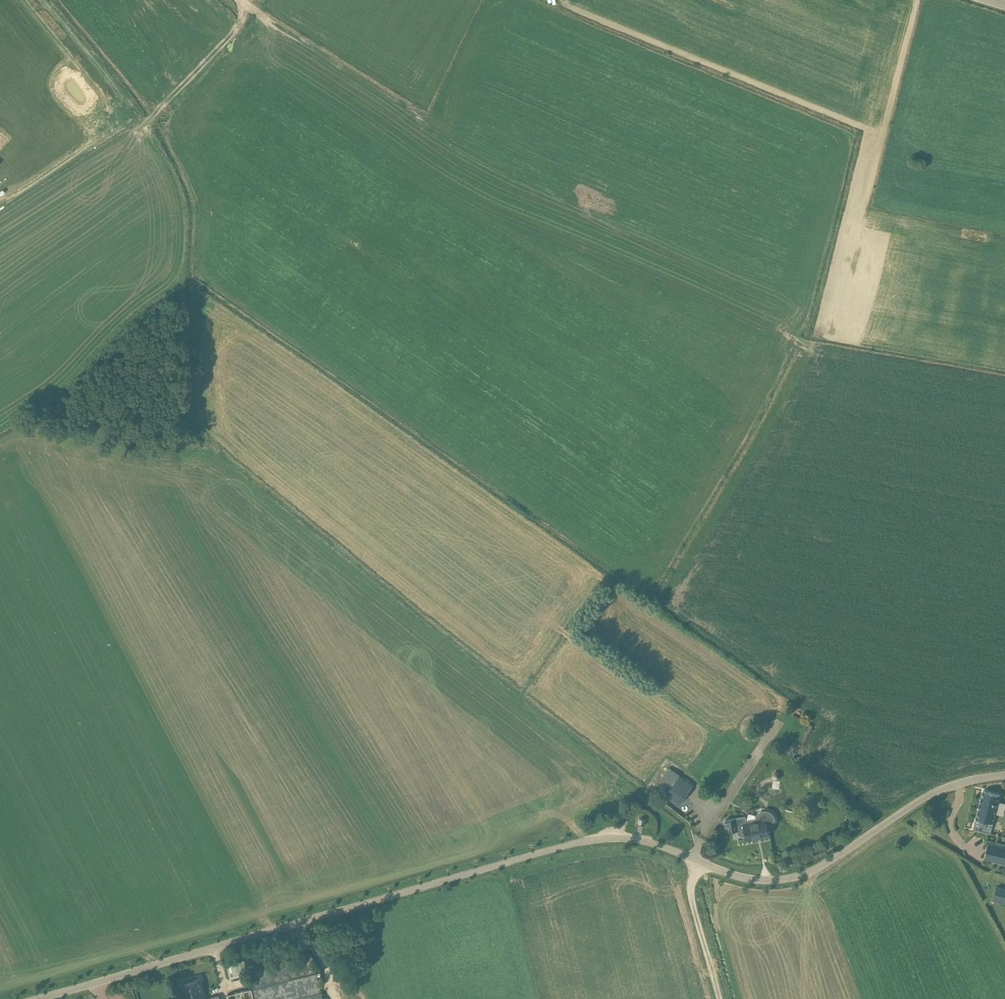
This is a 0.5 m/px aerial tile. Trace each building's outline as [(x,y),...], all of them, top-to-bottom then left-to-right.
[(679,776),(668,768),(660,780),(663,783),(658,791),(679,805),(688,791),(674,782),(679,776)] [(999,795),(983,791),(973,830),(989,834),(999,795)] [(766,810),(764,810),(762,810),(760,811),(759,812),(757,814),(756,816),(755,819),(746,820),(746,817),(725,820),(727,832),(744,830),(745,839),(756,838),(756,835),(768,833),(767,830),(771,829),(772,828),(773,827),(775,824),(775,820),(775,817),(774,815),(772,813),(770,812),(769,811),(766,810)] [(987,843),(984,859),(1004,864),(1004,847),(987,843)] [(997,886),(994,900),(1004,903),(1004,888),(997,886)] [(309,950),(250,967),(255,987),(228,995),(229,998),(322,998),(320,991),(309,950)] [(198,979),(177,985),(181,998),(204,998),(198,979)]
